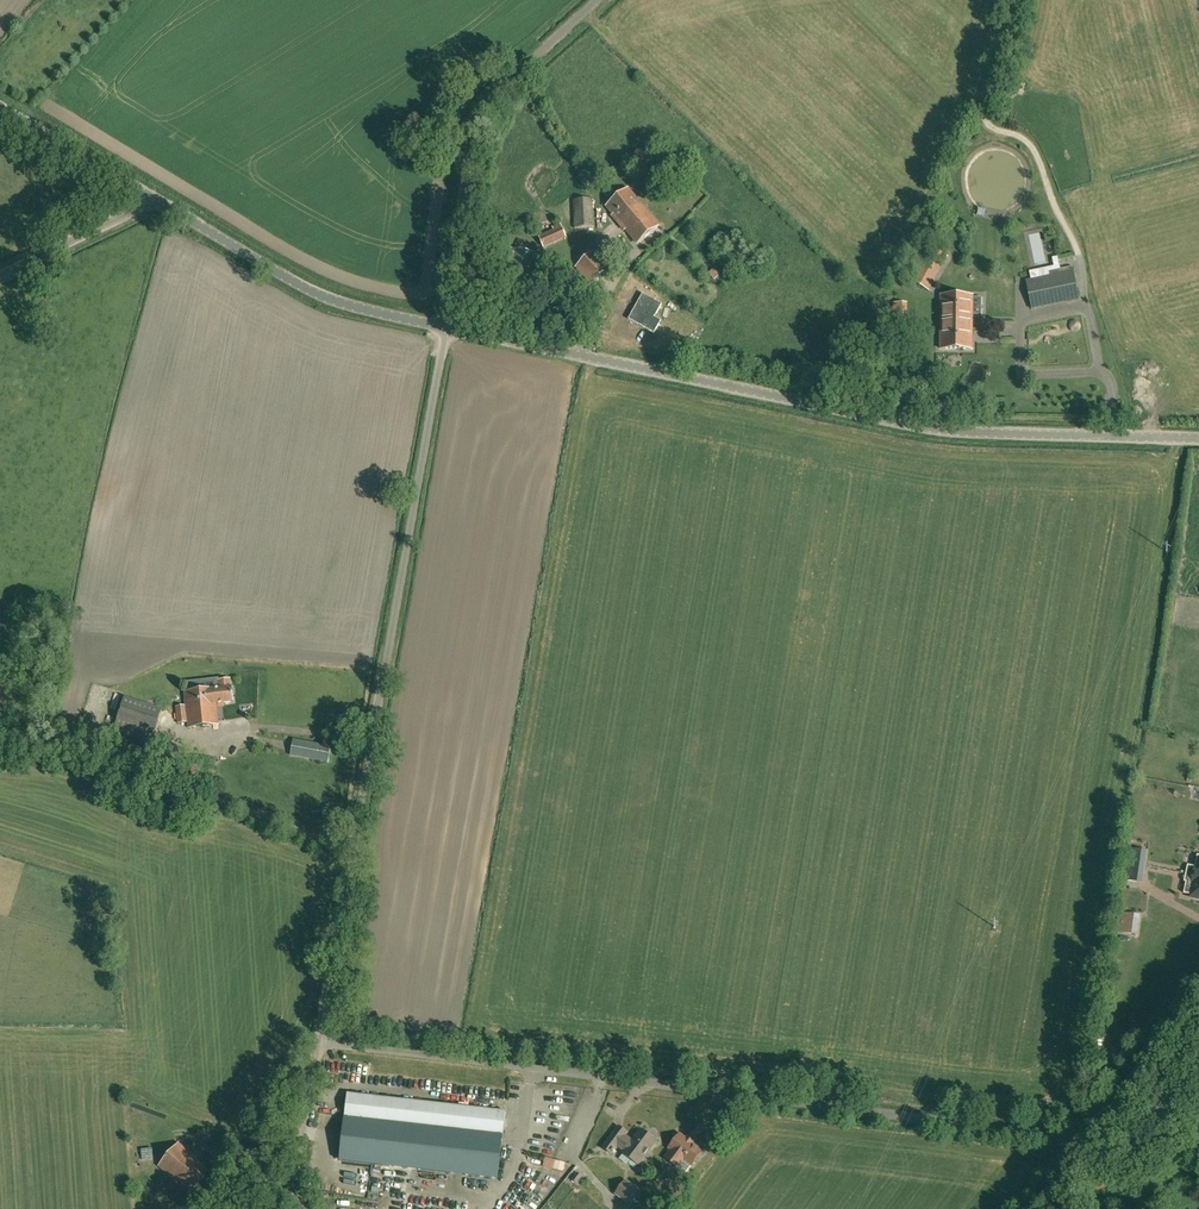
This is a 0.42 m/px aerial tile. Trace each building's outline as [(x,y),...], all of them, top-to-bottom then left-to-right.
[(622,225),(643,207),(628,188),(606,206),(622,225)] [(594,227),(593,199),(574,200),(575,228),(594,227)] [(659,226),(643,207),(622,225),(638,244),(659,226)] [(946,229),(938,223),(933,231),(941,237),(946,229)] [(562,227),(539,237),(543,247),(566,237),(562,227)] [(929,290),(948,256),(930,246),(911,280),(929,290)] [(532,261),(534,253),(504,248),(500,271),(506,272),(503,288),(506,289),(503,302),(519,305),(521,292),(525,293),(526,285),(535,287),(541,263),(532,261)] [(609,268),(594,251),(576,267),(592,284),(609,268)] [(1052,258),(1054,267),(1055,270),(1060,269),(1058,257),(1052,258)] [(1073,272),(1026,281),(1032,310),(1079,300),(1073,272)] [(941,349),(972,349),(973,296),(941,296),(941,349)] [(894,320),(904,320),(904,304),(894,304),(894,320)] [(216,690),(216,689),(185,692),(186,706),(176,707),(178,723),(188,722),(188,728),(219,725),(217,704),(233,702),(232,688),(230,688),(229,678),(219,679),(220,689),(216,690)] [(162,710),(125,697),(114,730),(150,743),(162,710)] [(293,740),(291,755),(328,762),(331,747),(293,740)] [(218,777),(218,756),(210,756),(210,777),(218,777)] [(1197,855),(1195,867),(1188,865),(1184,882),(1186,882),(1184,893),(1190,894),(1190,895),(1194,896),(1195,898),(1198,899),(1198,855),(1197,855)] [(1116,932),(1131,934),(1133,913),(1118,912),(1116,932)] [(394,1190),(395,1182),(407,1185),(413,1153),(497,1168),(503,1136),(506,1112),(347,1094),(344,1122),(336,1172),(371,1178),(370,1186),(394,1190)] [(656,1141),(640,1129),(632,1140),(625,1135),(627,1132),(619,1126),(603,1148),(611,1154),(617,1146),(624,1151),(622,1153),(638,1165),(656,1141)] [(684,1160),(691,1165),(702,1151),(679,1134),(668,1148),(671,1150),(665,1158),(678,1168),(684,1160)] [(179,1143),(159,1166),(176,1182),(177,1180),(190,1192),(208,1171),(195,1160),(196,1159),(179,1143)] [(152,1149),(141,1149),(142,1160),(153,1159),(152,1149)] [(544,1156),(541,1166),(563,1172),(565,1162),(544,1156)] [(571,1169),(567,1178),(577,1183),(581,1174),(571,1169)] [(625,1179),(614,1194),(628,1204),(639,1189),(625,1179)] [(563,1197),(571,1184),(563,1180),(556,1193),(563,1197)]
